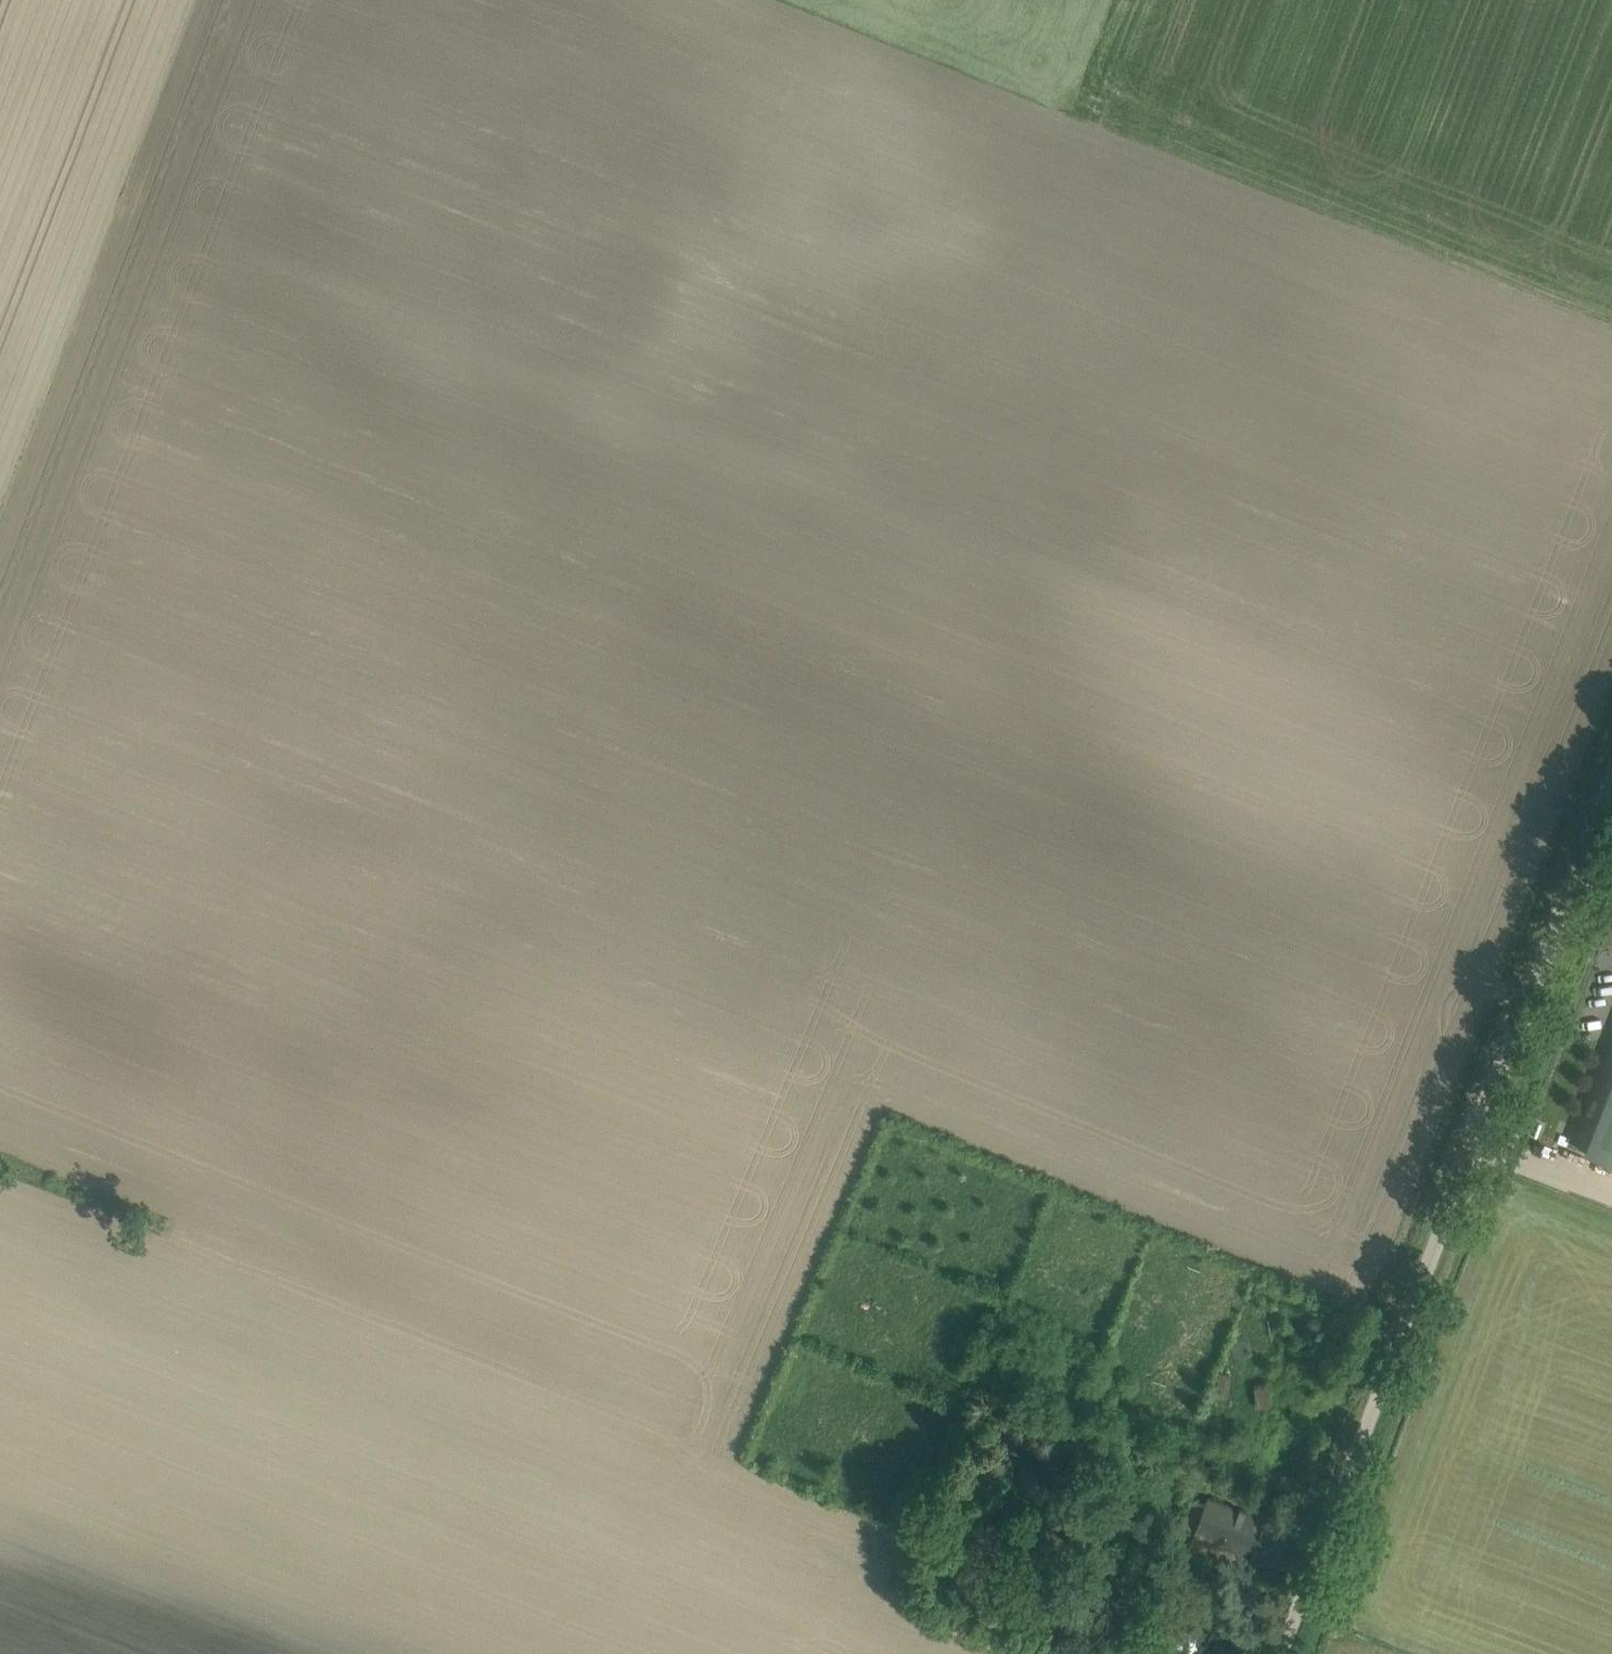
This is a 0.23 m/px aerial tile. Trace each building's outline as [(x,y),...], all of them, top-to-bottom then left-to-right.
[(1584,1152),(1611,1162),(1611,1080),(1584,1152)] [(1231,1373),(1221,1371),(1216,1393),(1226,1395),(1231,1373)] [(1267,1383),(1256,1383),(1257,1405),(1268,1405),(1267,1383)] [(1251,1573),(1256,1560),(1276,1568),(1292,1529),(1211,1498),(1209,1505),(1191,1497),(1181,1523),(1199,1530),(1191,1550),(1251,1573)]
